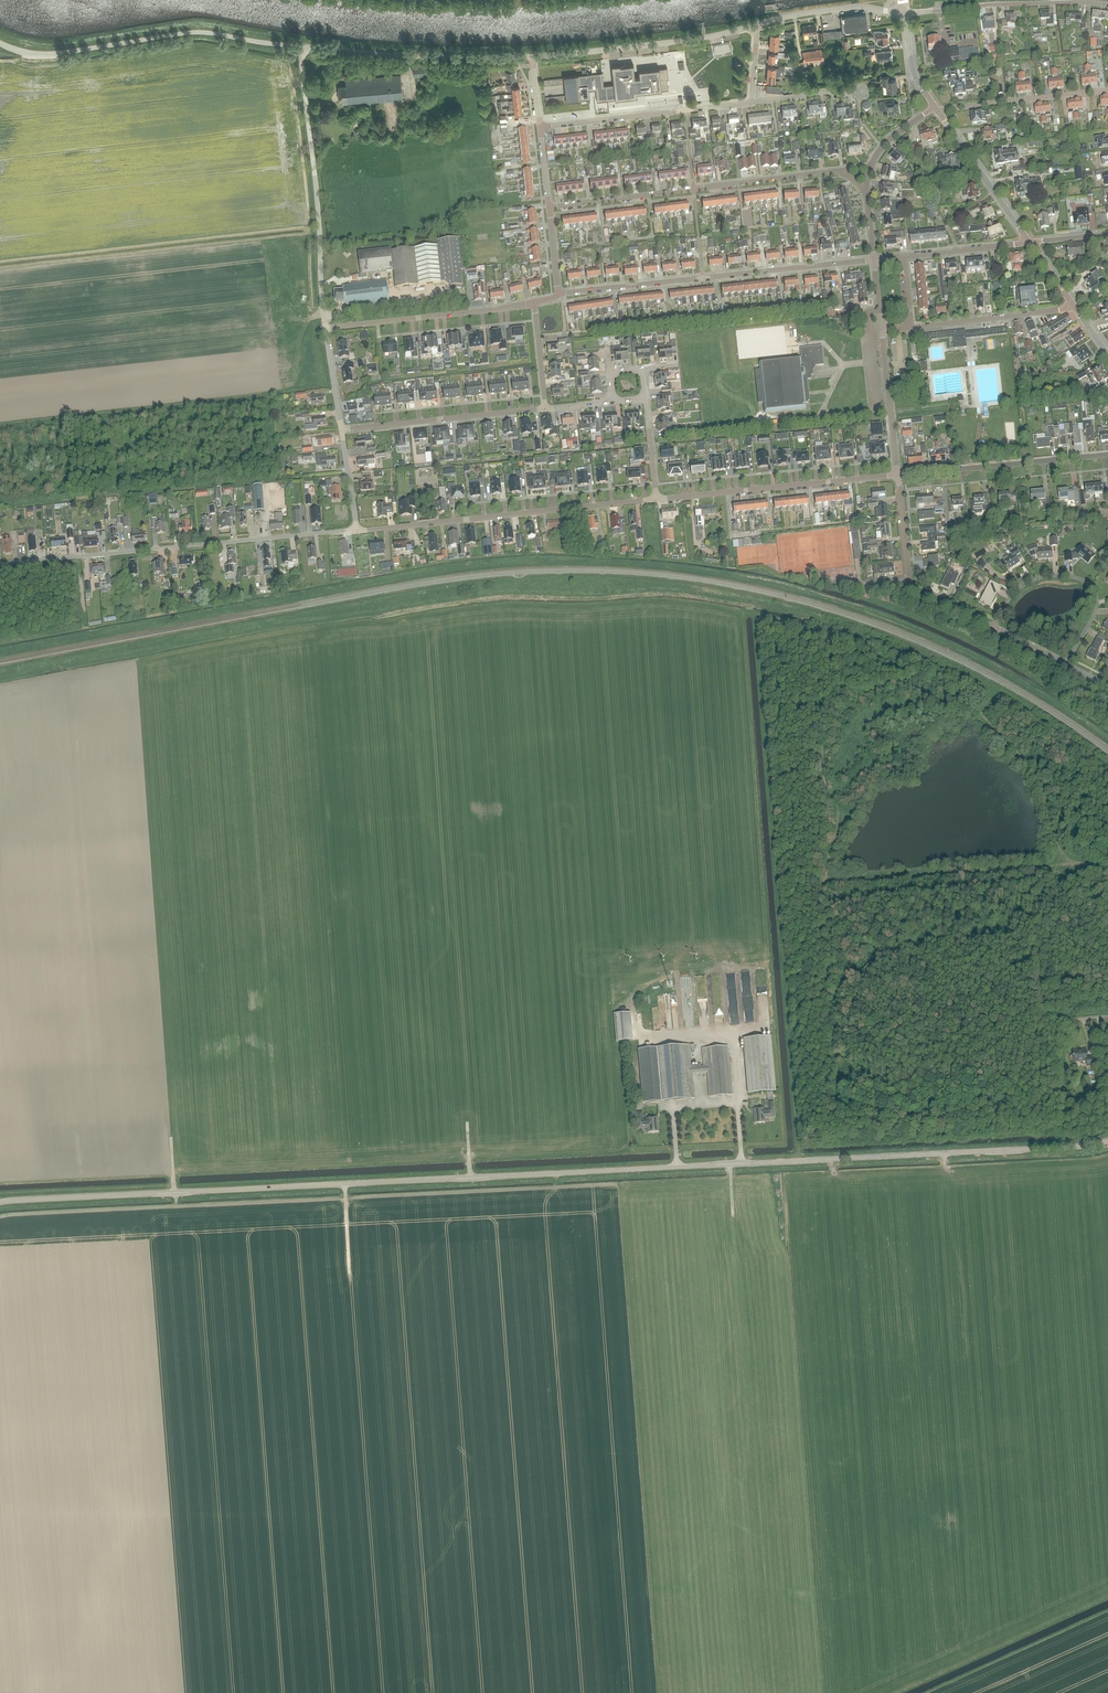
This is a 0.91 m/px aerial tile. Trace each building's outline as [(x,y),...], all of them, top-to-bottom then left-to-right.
[(1054,19),(1050,19),(1050,12),(1040,12),(1041,20),(1047,20),(1047,26),(1054,25),(1054,19)] [(1015,24),(1015,20),(1014,13),(1006,14),(1006,20),(1002,21),(1002,27),(1007,27),(1007,24),(1011,24),(1015,24)] [(1066,22),(1082,22),(1082,13),(1066,13),(1066,22)] [(867,29),(865,14),(843,17),(845,31),(854,30),(855,32),(858,32),(858,30),(867,29)] [(985,23),(983,23),(984,30),(995,29),(994,22),(985,23)] [(815,25),(802,27),(803,35),(817,33),(815,25)] [(824,40),(844,38),(844,31),(824,33),(824,40)] [(882,32),(882,31),(873,32),(874,42),(876,42),(877,45),(888,43),(887,38),(888,38),(887,32),(882,32)] [(1041,33),(1031,34),(1032,37),(1035,37),(1035,40),(1041,39),(1041,41),(1047,41),(1047,36),(1041,36),(1041,33)] [(939,39),(928,40),(929,45),(929,46),(929,52),(931,52),(931,55),(936,55),(936,53),(942,52),(942,51),(941,40),(939,40),(939,39)] [(778,47),(779,42),(770,42),(770,49),(778,49),(778,50),(783,50),(783,47),(778,47)] [(974,50),(974,48),(942,52),(944,63),(980,58),(979,50),(974,50)] [(803,62),(796,62),(797,71),(803,70),(803,68),(805,68),(807,66),(806,62),(824,60),(823,49),(816,50),(816,51),(802,52),(803,62)] [(868,49),(867,49),(867,52),(864,52),(863,53),(863,57),(864,57),(871,56),(871,49),(869,49),(868,49)] [(722,58),(693,59),(694,73),(692,73),(692,82),(730,79),(730,75),(734,75),(733,51),(722,51),(722,58)] [(887,60),(892,59),(891,51),(876,53),(877,62),(887,60)] [(774,63),(775,57),(788,59),(788,53),(778,52),(777,55),(769,55),(768,63),(774,63)] [(579,75),(564,77),(564,78),(565,88),(565,91),(565,92),(566,101),(566,102),(568,102),(571,102),(576,101),(581,100),(586,100),(586,103),(590,103),(590,99),(589,90),(595,89),(596,99),(597,102),(608,101),(615,100),(638,97),(637,93),(644,92),(654,91),(668,89),(667,79),(668,79),(667,67),(659,68),(639,70),(639,77),(635,77),(633,64),(628,64),(620,65),(611,65),(613,84),(603,85),(602,74),(602,73),(586,74),(586,71),(586,70),(582,70),(582,75),(579,75)] [(767,75),(781,77),(781,71),(784,72),(785,69),(785,67),(779,66),(778,69),(768,68),(767,75)] [(414,78),(429,77),(428,67),(413,68),(414,78)] [(514,71),(506,72),(506,68),(499,69),(500,73),(502,73),(502,76),(506,75),(507,81),(516,80),(514,71)] [(977,73),(976,73),(972,73),(965,74),(965,75),(958,76),(957,72),(954,72),(944,73),(945,78),(948,78),(949,80),(966,78),(977,77),(977,73)] [(1089,85),(1097,84),(1095,73),(1091,73),(1091,72),(1088,72),(1088,76),(1089,85)] [(1089,85),(1088,76),(1086,76),(1086,74),(1081,74),(1082,77),(1081,77),(1082,86),(1085,85),(1085,86),(1089,85)] [(775,76),(781,77),(767,75),(767,83),(774,83),(774,84),(779,84),(780,81),(775,81),(775,76)] [(342,104),(361,102),(361,104),(403,101),(400,76),(345,81),(346,86),(338,87),(339,101),(342,101),(342,104)] [(1056,80),(1057,89),(1062,89),(1061,88),(1064,88),(1063,79),(1063,76),(1058,77),(1058,80),(1056,80)] [(1057,89),(1056,80),(1053,80),(1053,77),(1048,78),(1049,81),(1050,89),(1057,89)] [(883,86),(886,86),(887,94),(897,93),(896,88),(897,88),(896,80),(889,81),(888,78),(882,79),(883,86)] [(951,88),(973,86),(972,82),(966,83),(966,78),(949,80),(948,80),(949,86),(951,86),(951,88)] [(1025,83),(1023,84),(1024,92),(1024,93),(1029,92),(1031,91),(1030,83),(1030,80),(1028,80),(1025,81),(1025,83)] [(1023,84),(1020,84),(1020,81),(1016,82),(1016,84),(1017,93),(1024,92),(1023,84)] [(512,85),(507,86),(507,91),(512,90),(512,94),(512,95),(520,94),(519,88),(513,88),(512,85)] [(974,90),(974,89),(973,86),(951,88),(951,89),(955,88),(955,91),(955,96),(958,96),(959,97),(960,99),(962,98),(963,97),(963,95),(966,95),(965,91),(974,90)] [(885,109),(889,108),(890,115),(899,113),(898,104),(894,104),(893,100),(884,101),(885,109)] [(1075,101),(1076,110),(1078,109),(1079,112),(1083,111),(1083,109),(1082,100),(1080,100),(1075,100),(1075,101)] [(1075,101),(1067,102),(1068,111),(1069,110),(1069,113),(1073,113),(1073,110),(1076,110),(1075,101)] [(826,118),(825,108),(822,108),(821,102),(815,103),(816,115),(819,114),(820,118),(826,118)] [(866,102),(863,103),(861,105),(861,109),(864,111),(867,111),(869,108),(869,104),(866,102)] [(812,115),(816,115),(815,103),(808,104),(809,110),(805,110),(806,119),(813,118),(812,115)] [(1043,113),(1042,105),(1042,104),(1037,105),(1035,106),(1036,117),(1041,116),(1040,114),(1043,113)] [(1042,105),(1043,113),(1046,113),(1046,116),(1050,115),(1050,113),(1049,104),(1042,105)] [(846,106),(846,105),(842,106),(843,118),(844,121),(854,120),(853,110),(849,110),(848,106),(846,106)] [(834,122),(837,122),(837,118),(843,118),(842,106),(837,107),(835,107),(836,112),(832,112),(834,122)] [(522,115),(521,108),(514,109),(514,108),(507,108),(507,111),(514,110),(515,116),(522,115)] [(801,122),(799,112),(796,113),(796,108),(788,109),(790,119),(794,118),(794,122),(801,122)] [(786,119),(790,119),(788,109),(781,110),(782,114),(779,115),(780,125),(783,125),(783,122),(786,122),(786,119)] [(990,116),(989,112),(971,114),(972,125),(978,124),(978,125),(982,125),(982,123),(987,123),(986,116),(990,116)] [(770,114),(762,115),(764,125),(768,125),(769,130),(772,129),(770,114)] [(1025,114),(1017,115),(1018,123),(1026,122),(1025,114)] [(762,115),(755,116),(756,126),(761,126),(761,131),(764,130),(764,125),(762,115)] [(755,116),(747,117),(748,127),(754,127),(754,131),(757,131),(756,126),(755,116)] [(736,124),(738,135),(744,134),(743,130),(746,130),(745,125),(743,126),(742,123),(739,123),(738,117),(728,118),(729,125),(736,124)] [(720,122),(719,119),(711,120),(712,129),(720,128),(721,135),(725,135),(723,121),(720,122)] [(695,130),(699,129),(699,121),(691,122),(692,129),(689,130),(689,135),(696,135),(695,130)] [(704,134),(708,133),(707,128),(706,121),(699,121),(699,129),(704,129),(704,134)] [(683,137),(682,130),(681,130),(681,123),(671,124),(671,131),(675,131),(676,138),(683,137)] [(652,133),(649,134),(650,141),(652,141),(652,140),(656,139),(655,134),(661,133),(660,126),(651,127),(652,133)] [(645,127),(636,128),(637,136),(643,135),(644,147),(650,147),(649,141),(650,141),(649,134),(645,134),(645,127)] [(983,135),(982,135),(983,142),(986,142),(986,144),(999,143),(999,140),(994,140),(994,134),(996,134),(996,129),(985,130),(985,131),(982,131),(983,135)] [(935,134),(934,130),(920,134),(922,143),(912,145),(914,152),(923,150),(923,149),(929,148),(928,144),(933,143),(933,144),(937,143),(936,139),(936,138),(937,137),(936,135),(935,135),(935,134)] [(622,139),(620,139),(621,144),(624,143),(623,139),(629,138),(628,131),(621,131),(622,139)] [(1104,133),(1094,135),(1095,141),(1098,140),(1099,148),(1107,147),(1107,137),(1105,138),(1104,133)] [(596,142),(600,141),(601,141),(600,134),(594,135),(594,142),(592,142),(592,148),(597,148),(596,142)] [(581,143),(580,144),(580,148),(583,148),(583,143),(588,143),(588,135),(580,136),(581,143)] [(828,145),(829,157),(838,156),(837,145),(841,145),(840,138),(836,139),(837,143),(830,144),(830,141),(825,141),(825,145),(828,145)] [(861,153),(860,144),(848,145),(849,154),(861,153)] [(818,158),(818,159),(822,158),(821,150),(817,151),(817,148),(807,149),(808,159),(818,158)] [(897,164),(901,158),(902,159),(905,157),(898,150),(895,153),(894,152),(890,157),(897,164)] [(777,159),(780,159),(779,152),(775,153),(776,156),(769,157),(770,166),(770,168),(778,167),(777,159)] [(959,161),(958,155),(946,157),(946,158),(943,158),(942,153),(935,155),(936,159),(938,158),(939,165),(945,164),(945,168),(948,168),(949,171),(960,169),(959,161)] [(792,163),(792,164),(795,163),(794,154),(783,155),(784,164),(792,163)] [(1018,161),(1018,156),(1013,157),(1013,155),(996,157),(997,165),(1004,164),(1004,163),(1018,161)] [(522,156),(517,156),(517,159),(522,159),(523,164),(530,163),(529,156),(522,157),(522,156)] [(770,166),(769,157),(768,157),(768,156),(761,157),(762,167),(770,166)] [(747,160),(748,169),(755,168),(754,158),(747,159),(747,160)] [(716,167),(719,167),(720,174),(729,173),(728,162),(722,162),(721,159),(715,160),(716,167)] [(747,169),(748,169),(747,160),(739,161),(740,171),(748,170),(747,169)] [(709,166),(704,167),(705,175),(712,175),(711,166),(712,166),(711,161),(708,162),(709,166)] [(698,163),(693,164),(693,168),(697,168),(698,176),(705,175),(704,167),(699,168),(698,163)] [(885,168),(882,178),(889,180),(891,172),(901,174),(902,169),(891,166),(890,169),(885,168)] [(663,174),(658,174),(659,181),(666,180),(665,173),(666,173),(665,169),(663,169),(663,174)] [(638,177),(638,184),(645,183),(645,176),(645,175),(646,174),(646,172),(645,172),(645,171),(642,172),(643,176),(638,177)] [(1104,171),(1095,172),(1096,176),(1101,176),(1101,181),(1104,180),(1105,185),(1107,184),(1107,174),(1105,175),(1104,171)] [(631,178),(631,173),(628,174),(629,178),(624,179),(624,186),(632,185),(631,178)] [(595,182),(590,182),(591,190),(598,189),(597,181),(598,181),(597,177),(594,177),(591,177),(591,180),(595,180),(595,182)] [(1030,187),(1041,186),(1041,179),(1029,180),(1029,177),(1024,177),(1024,180),(1016,181),(1016,187),(1025,186),(1025,185),(1029,184),(1029,186),(1030,186),(1030,187)] [(563,186),(564,186),(563,181),(560,181),(561,186),(556,187),(557,194),(564,193),(563,186)] [(887,185),(881,186),(881,196),(892,195),(893,189),(898,190),(898,184),(894,183),(887,182),(887,185)] [(1042,191),(1041,186),(1030,187),(1030,186),(1029,186),(1029,184),(1025,185),(1025,186),(1016,187),(1017,195),(1020,195),(1021,198),(1026,198),(1025,194),(1031,193),(1031,192),(1042,191)] [(840,199),(847,198),(845,190),(842,190),(841,186),(834,188),(836,196),(839,195),(840,199)] [(970,198),(970,200),(971,200),(971,201),(975,200),(975,199),(976,199),(976,198),(979,197),(978,197),(980,196),(980,195),(980,194),(980,193),(978,192),(977,192),(976,186),(967,187),(967,188),(963,188),(964,196),(968,196),(968,198),(970,198)] [(818,190),(811,191),(811,198),(816,198),(816,203),(819,203),(819,197),(818,197),(818,190)] [(771,200),(770,200),(771,205),(773,205),(773,200),(778,199),(777,192),(770,193),(771,200)] [(798,192),(791,193),(791,200),(796,199),(796,204),(799,204),(798,199),(798,192)] [(730,205),(729,205),(729,210),(732,210),(732,205),(737,204),(736,197),(729,198),(730,205)] [(838,208),(849,205),(847,198),(840,199),(842,207),(838,208)] [(898,213),(897,207),(899,206),(898,200),(882,202),(883,211),(890,210),(890,214),(898,213)] [(682,211),(680,211),(681,216),(684,216),(683,211),(689,210),(688,203),(681,204),(682,211)] [(674,217),(672,217),(673,222),(676,222),(676,217),(677,217),(676,212),(680,211),(682,211),(681,204),(674,205),(675,212),(674,212),(674,217)] [(674,212),(675,212),(674,205),(667,206),(668,213),(667,213),(668,218),(665,219),(665,224),(669,223),(669,224),(670,223),(669,218),(670,218),(670,213),(674,212)] [(844,215),(852,213),(849,205),(838,208),(839,211),(841,211),(841,210),(843,209),(844,215)] [(1055,213),(1059,212),(1058,205),(1052,205),(1053,208),(1047,209),(1048,214),(1040,215),(1040,216),(1038,218),(1038,221),(1041,222),(1041,228),(1050,227),(1048,216),(1055,215),(1055,213)] [(993,213),(990,207),(989,206),(988,207),(987,206),(982,209),(980,206),(968,212),(972,219),(983,213),(985,217),(993,213)] [(1091,207),(1086,207),(1087,209),(1081,210),(1081,212),(1079,214),(1074,215),(1075,224),(1084,223),(1084,224),(1089,224),(1088,215),(1092,215),(1091,207)] [(639,217),(638,217),(639,222),(642,221),(641,216),(646,216),(645,208),(638,209),(639,217)] [(885,227),(892,226),(891,221),(903,220),(902,212),(898,213),(890,214),(891,218),(884,218),(885,227)] [(846,223),(854,221),(852,213),(844,215),(846,223)] [(590,223),(589,223),(589,228),(592,227),(591,223),(597,222),(596,215),(589,216),(590,223)] [(526,222),(525,222),(526,226),(530,225),(536,224),(536,217),(529,218),(529,220),(526,221),(526,222)] [(848,231),(856,229),(854,221),(846,223),(848,231)] [(1000,228),(998,223),(993,225),(993,224),(986,227),(985,224),(967,226),(967,225),(960,226),(961,233),(966,233),(983,232),(983,233),(988,232),(991,238),(995,236),(995,235),(1001,232),(1000,228)] [(947,239),(946,230),(941,231),(940,228),(936,229),(936,231),(914,233),(914,231),(909,231),(910,234),(907,234),(907,240),(910,239),(911,243),(947,239)] [(850,239),(858,237),(856,229),(848,231),(850,239)] [(905,230),(890,232),(891,239),(886,240),(886,247),(898,245),(897,240),(906,239),(905,230)] [(531,241),(527,241),(528,244),(532,244),(532,243),(538,243),(538,236),(531,237),(531,241)] [(818,238),(818,239),(819,247),(822,246),(823,251),(831,250),(830,244),(825,245),(824,239),(821,240),(820,240),(820,237),(818,238)] [(858,237),(850,239),(852,247),(860,245),(858,237)] [(436,241),(437,246),(441,283),(443,283),(448,287),(461,286),(459,271),(463,270),(460,238),(436,241)] [(1084,257),(1083,246),(1088,246),(1088,241),(1074,243),(1074,246),(1067,247),(1068,257),(1073,256),(1074,258),(1084,257)] [(810,255),(810,249),(805,249),(805,244),(802,244),(803,250),(804,256),(810,255)] [(395,288),(441,283),(437,246),(391,251),(391,248),(357,252),(360,274),(360,275),(367,274),(393,271),(395,288)] [(786,247),(783,248),(784,252),(785,258),(791,257),(791,251),(787,251),(786,247)] [(767,249),(764,250),(765,254),(766,260),(772,259),(772,253),(768,253),(767,249)] [(748,251),(745,252),(746,256),(747,262),(753,262),(753,255),(749,255),(748,251)] [(734,257),(730,257),(730,253),(726,254),(727,258),(728,264),(735,264),(734,257)] [(1023,253),(1010,255),(1011,264),(1012,263),(1013,272),(1022,271),(1021,264),(1019,264),(1019,263),(1024,262),(1023,253)] [(533,258),(530,259),(530,263),(534,263),(540,262),(539,254),(533,255),(533,258)] [(711,255),(708,256),(708,260),(709,266),(716,266),(715,259),(711,259),(711,255)] [(683,258),(680,259),(680,263),(681,263),(681,269),(688,268),(687,262),(683,262),(683,258)] [(990,271),(990,267),(990,264),(984,265),(983,259),(975,260),(976,269),(986,268),(986,271),(990,271)] [(664,260),(661,261),(661,265),(662,265),(662,271),(669,270),(669,264),(665,264),(664,260)] [(966,270),(976,269),(975,260),(966,261),(967,266),(961,267),(962,274),(966,274),(966,270)] [(957,265),(956,262),(946,263),(946,270),(943,270),(944,277),(948,277),(947,274),(950,273),(950,270),(956,270),(956,272),(960,272),(960,265),(957,265)] [(645,263),(642,263),(642,267),(643,267),(644,273),(650,273),(650,266),(646,266),(645,263)] [(607,265),(604,265),(605,269),(606,276),(612,275),(612,268),(608,269),(607,265)] [(626,265),(623,265),(624,269),(625,275),(631,275),(631,268),(627,269),(626,265)] [(915,266),(917,280),(920,311),(935,310),(934,306),(931,306),(931,302),(928,303),(924,265),(915,266)] [(467,268),(466,268),(467,279),(477,278),(476,274),(478,274),(478,273),(477,272),(477,267),(467,268)] [(588,267),(585,267),(585,271),(586,271),(587,278),(593,277),(593,270),(589,271),(588,267)] [(569,269),(566,269),(567,273),(568,280),(574,279),(574,272),(570,273),(569,269)] [(1102,282),(1101,280),(1100,280),(1102,278),(1096,269),(1090,273),(1093,277),(1085,282),(1087,285),(1091,290),(1088,291),(1092,297),(1102,290),(1099,285),(1102,282)] [(858,285),(863,285),(863,279),(863,272),(844,274),(845,281),(857,280),(858,285)] [(831,280),(831,282),(835,282),(835,287),(839,287),(838,281),(837,275),(830,276),(831,280)] [(537,280),(534,281),(535,288),(542,286),(540,280),(541,280),(540,276),(536,276),(537,280)] [(529,278),(526,279),(527,284),(527,283),(528,289),(535,288),(534,281),(533,277),(529,278)] [(817,277),(810,278),(811,284),(815,284),(816,289),(819,289),(818,283),(818,284),(817,277)] [(797,279),(791,280),(791,286),(796,286),(796,291),(799,291),(798,286),(797,279)] [(350,309),(389,305),(386,280),(352,284),(352,286),(343,287),(343,290),(334,291),(335,304),(344,303),(350,309)] [(474,285),(473,285),(473,289),(475,301),(482,300),(482,295),(485,295),(484,284),(484,280),(479,281),(479,284),(474,285)] [(519,285),(515,286),(517,292),(523,291),(522,284),(521,280),(518,281),(519,285)] [(770,289),(769,290),(769,294),(770,294),(772,294),(771,289),(776,289),(777,293),(780,293),(779,288),(776,288),(776,282),(769,282),(770,289)] [(510,283),(507,284),(508,288),(509,288),(510,294),(517,292),(515,286),(511,287),(510,283)] [(866,296),(865,285),(863,285),(858,285),(858,290),(854,290),(855,291),(853,291),(854,296),(859,295),(863,295),(863,297),(866,296)] [(1020,289),(1016,289),(1017,301),(1021,301),(1022,308),(1038,307),(1036,287),(1023,288),(1019,288),(1020,289)] [(492,288),(489,288),(489,293),(490,293),(490,299),(497,298),(496,291),(492,292),(492,288)] [(713,288),(706,289),(707,295),(712,294),(712,302),(715,302),(715,294),(714,294),(713,288)] [(706,289),(699,290),(699,296),(700,296),(704,295),(705,303),(708,303),(707,295),(706,289)] [(699,290),(691,291),(692,297),(693,296),(697,296),(698,304),(701,304),(700,296),(699,296),(699,290)] [(684,291),(677,292),(677,298),(678,298),(682,298),(683,305),(686,305),(685,297),(684,291)] [(694,304),(693,296),(692,297),(691,291),(684,291),(685,297),(690,297),(691,305),(694,304)] [(678,302),(678,298),(677,298),(677,292),(669,293),(670,299),(675,298),(676,307),(678,307),(678,305),(680,305),(680,302),(678,302)] [(663,294),(655,295),(656,300),(661,300),(662,304),(664,304),(664,300),(663,300),(663,294)] [(648,295),(641,296),(642,302),(646,302),(647,309),(650,309),(649,301),(648,295)] [(655,295),(648,295),(649,301),(654,301),(654,305),(657,304),(656,300),(655,295)] [(867,304),(866,296),(863,297),(863,295),(859,295),(860,305),(867,304)] [(641,296),(634,297),(634,303),(635,303),(639,302),(640,310),(643,310),(642,302),(641,296)] [(635,303),(634,303),(634,297),(626,298),(627,304),(632,303),(632,311),(636,311),(635,303)] [(627,304),(626,298),(618,299),(619,304),(625,304),(625,308),(627,308),(627,304)] [(612,301),(605,302),(606,308),(606,307),(611,307),(611,311),(614,310),(613,306),(612,301)] [(605,302),(598,303),(599,309),(603,308),(604,316),(608,315),(606,307),(606,308),(605,302)] [(598,303),(591,304),(591,310),(592,310),(596,309),(597,317),(600,316),(599,309),(598,303)] [(591,304),(583,305),(584,311),(585,311),(589,310),(590,318),(593,318),(592,310),(591,310),(591,304)] [(583,305),(576,306),(577,312),(581,311),(583,319),(586,319),(585,311),(584,311),(583,305)] [(576,306),(568,307),(569,313),(574,312),(575,320),(578,320),(577,312),(576,306)] [(937,314),(947,313),(946,306),(936,307),(937,314)] [(1061,316),(1041,328),(1047,338),(1069,325),(1068,324),(1072,322),(1067,315),(1062,318),(1061,316)] [(1033,321),(1026,324),(1029,334),(1036,331),(1033,321)] [(1015,328),(1014,328),(1015,335),(1023,334),(1022,327),(1021,327),(1021,324),(1019,325),(1019,323),(1015,323),(1015,328)] [(1000,328),(985,330),(985,331),(986,336),(1001,335),(1001,334),(1000,329),(1000,328)] [(507,334),(508,342),(515,341),(515,338),(523,337),(522,329),(511,330),(511,334),(507,334)] [(965,330),(936,333),(936,334),(937,339),(954,338),(954,342),(966,341),(965,339),(971,338),(970,332),(965,332),(965,330)] [(1069,335),(1066,330),(1050,340),(1052,342),(1061,336),(1063,339),(1069,335)] [(501,342),(500,331),(491,332),(491,340),(490,340),(491,345),(499,345),(500,351),(506,350),(506,341),(501,342)] [(1072,341),(1067,344),(1070,347),(1075,344),(1075,345),(1086,338),(1081,331),(1077,333),(1070,337),(1072,341)] [(484,347),(482,333),(477,333),(477,335),(469,336),(470,346),(476,346),(480,346),(480,347),(484,347)] [(926,334),(926,336),(927,342),(932,342),(932,340),(937,340),(937,339),(936,334),(936,333),(926,334)] [(461,343),(461,337),(460,335),(454,336),(455,347),(461,347),(462,350),(466,350),(465,343),(461,343)] [(446,352),(449,351),(449,348),(455,347),(454,336),(448,336),(448,345),(445,345),(446,352)] [(437,346),(437,339),(436,337),(430,338),(431,349),(431,350),(437,349),(438,354),(442,353),(441,345),(437,346)] [(422,355),(428,355),(428,351),(431,351),(431,350),(431,349),(430,338),(423,339),(424,348),(421,349),(422,355)] [(413,340),(405,341),(406,353),(411,353),(411,358),(418,357),(417,350),(413,350),(413,340)] [(665,348),(666,358),(672,357),(671,347),(676,347),(675,340),(670,340),(670,344),(667,344),(668,347),(665,348)] [(1031,341),(1024,342),(1026,349),(1027,354),(1033,352),(1032,348),(1032,347),(1031,341)] [(346,342),(337,343),(340,358),(349,357),(346,342)] [(387,344),(383,344),(384,353),(388,353),(389,353),(392,353),(393,352),(397,352),(396,343),(392,343),(392,342),(387,343),(387,344)] [(636,342),(631,343),(632,352),(637,351),(637,354),(638,359),(644,358),(642,348),(640,348),(640,346),(637,346),(636,342)] [(645,348),(642,348),(644,358),(650,357),(649,350),(653,349),(653,342),(648,342),(648,344),(645,344),(645,348)] [(812,366),(815,366),(824,365),(822,346),(800,348),(801,357),(794,358),(794,360),(760,364),(761,369),(755,370),(758,403),(764,403),(765,413),(805,409),(804,403),(808,403),(808,401),(809,401),(807,379),(811,379),(811,376),(810,376),(810,373),(811,373),(812,371),(812,366)] [(1090,353),(1085,346),(1079,350),(1077,347),(1069,352),(1073,358),(1077,355),(1082,363),(1089,358),(1089,359),(1093,356),(1090,352),(1090,353)] [(621,350),(615,351),(614,347),(610,347),(611,356),(615,356),(616,361),(622,360),(621,350)] [(550,372),(560,371),(559,364),(563,364),(563,361),(555,361),(555,365),(549,365),(550,372)] [(926,361),(913,362),(914,369),(918,369),(919,373),(928,372),(926,361)] [(369,365),(370,374),(380,372),(379,363),(369,365)] [(351,369),(354,369),(353,364),(345,365),(346,370),(342,370),(344,383),(353,382),(351,369)] [(1098,386),(1100,385),(1101,388),(1106,385),(1105,382),(1107,381),(1107,380),(1101,369),(1092,374),(1090,369),(1076,377),(1078,381),(1087,376),(1093,388),(1098,385),(1098,386)] [(560,371),(550,372),(551,379),(556,378),(557,382),(565,381),(565,377),(561,378),(560,371)] [(656,375),(655,376),(655,382),(666,381),(666,378),(669,377),(668,374),(668,371),(661,372),(662,375),(656,375)] [(519,379),(521,391),(529,390),(527,375),(524,376),(524,379),(519,379)] [(521,391),(519,379),(515,380),(515,377),(511,377),(513,392),(521,391)] [(497,382),(498,393),(506,392),(504,378),(501,378),(501,381),(497,382)] [(498,393),(497,382),(492,382),(492,379),(488,379),(490,394),(498,393)] [(475,396),(479,395),(483,395),(481,380),(478,380),(478,383),(474,384),(475,396)] [(469,384),(469,381),(465,382),(467,396),(475,396),(474,384),(469,384)] [(666,381),(655,382),(656,389),(662,388),(662,392),(672,391),(671,384),(666,384),(666,381)] [(561,383),(561,388),(552,388),(553,396),(564,396),(563,390),(566,390),(566,387),(575,386),(574,382),(561,383)] [(452,398),(459,397),(460,397),(458,383),(455,383),(455,386),(451,386),(452,398)] [(452,398),(451,386),(446,387),(446,384),(443,384),(444,399),(452,398)] [(397,389),(396,385),(394,386),(394,392),(397,392),(398,404),(406,403),(405,391),(400,392),(400,389),(397,389)] [(428,389),(429,401),(437,400),(435,385),(432,385),(432,388),(428,389)] [(429,401),(428,389),(423,389),(423,386),(420,387),(421,401),(429,401)] [(405,391),(406,403),(414,402),(412,387),(409,388),(409,391),(405,391)] [(383,405),(387,405),(391,405),(389,390),(386,390),(386,393),(382,394),(383,405)] [(377,394),(377,391),(374,392),(375,406),(383,405),(382,394),(377,394)] [(657,404),(668,403),(668,397),(672,397),(671,393),(662,394),(662,398),(657,398),(657,404)] [(323,401),(325,401),(324,395),(322,396),(322,394),(310,395),(311,404),(323,403),(323,401)] [(349,411),(357,410),(357,412),(364,410),(362,399),(355,400),(356,403),(348,405),(349,411)] [(658,410),(664,410),(664,413),(673,412),(672,409),(669,409),(668,403),(657,404),(658,410)] [(632,412),(633,422),(636,422),(636,424),(638,425),(639,425),(640,428),(644,428),(643,417),(639,417),(638,411),(632,412)] [(624,432),(628,432),(628,427),(631,427),(630,423),(633,422),(632,412),(626,413),(626,418),(623,419),(624,425),(623,425),(624,432)] [(583,422),(579,422),(580,430),(584,430),(590,429),(589,425),(588,414),(582,415),(582,421),(583,422)] [(594,414),(588,414),(589,425),(590,429),(590,430),(595,429),(596,431),(596,433),(599,433),(599,428),(598,419),(595,420),(594,414)] [(608,425),(611,425),(610,414),(604,415),(605,421),(601,421),(602,430),(606,430),(605,427),(609,427),(608,425)] [(621,428),(620,419),(617,419),(616,414),(610,414),(611,425),(614,424),(614,428),(617,427),(618,428),(621,428)] [(663,420),(657,420),(658,426),(669,425),(673,425),(672,418),(671,419),(671,415),(662,416),(663,420)] [(325,417),(313,419),(313,425),(305,426),(306,431),(317,430),(317,426),(326,425),(325,417)] [(574,427),(572,417),(562,418),(563,429),(565,429),(566,429),(566,428),(567,428),(567,427),(567,426),(567,425),(570,425),(570,427),(574,427)] [(551,418),(541,419),(542,428),(544,428),(544,432),(550,431),(550,436),(556,435),(555,428),(552,428),(551,418)] [(529,424),(529,421),(529,420),(521,421),(522,434),(530,433),(530,432),(536,431),(536,423),(529,424)] [(1093,428),(1093,421),(1082,422),(1082,424),(1083,430),(1083,434),(1086,433),(1087,443),(1095,442),(1094,428),(1093,428)] [(512,430),(511,423),(511,422),(506,422),(506,423),(503,424),(504,435),(509,435),(509,439),(517,438),(516,430),(512,430)] [(1067,435),(1070,434),(1069,424),(1064,425),(1064,431),(1060,431),(1059,429),(1054,429),(1054,438),(1054,439),(1058,439),(1059,446),(1068,445),(1067,435)] [(1069,424),(1070,434),(1073,434),(1074,445),(1081,444),(1080,430),(1078,431),(1073,431),(1072,424),(1069,424)] [(492,430),(492,425),(491,425),(483,426),(484,438),(493,437),(493,438),(493,439),(493,440),(497,440),(496,435),(496,433),(493,433),(492,430)] [(669,425),(658,426),(658,432),(664,432),(664,435),(674,434),(673,428),(673,425),(669,425)] [(882,436),(881,425),(873,426),(874,437),(869,437),(870,441),(878,440),(877,436),(882,436)] [(1037,435),(1033,436),(1034,444),(1037,443),(1037,448),(1050,447),(1050,442),(1052,442),(1051,439),(1054,438),(1054,429),(1053,426),(1047,427),(1048,434),(1044,435),(1045,439),(1037,440),(1037,435)] [(473,434),(473,427),(465,428),(467,439),(467,442),(474,441),(474,442),(478,441),(477,434),(473,434)] [(1101,427),(1099,428),(1097,428),(1098,435),(1100,435),(1101,442),(1107,441),(1107,430),(1103,430),(1103,428),(1102,428),(1101,427)] [(457,446),(458,446),(461,446),(463,440),(467,439),(465,428),(459,428),(460,436),(456,436),(457,446)] [(449,437),(448,429),(442,430),(443,442),(449,441),(450,444),(453,444),(453,437),(449,437)] [(433,446),(437,446),(436,442),(443,442),(442,430),(435,431),(436,438),(432,439),(433,446)] [(415,443),(420,443),(420,440),(427,440),(426,432),(414,433),(415,443)] [(405,443),(404,434),(396,435),(397,448),(405,447),(406,451),(410,451),(409,443),(405,443)] [(332,437),(330,437),(330,436),(316,437),(317,446),(331,444),(331,443),(333,442),(332,437)] [(365,442),(372,441),(372,437),(358,439),(358,441),(355,441),(356,448),(365,447),(365,442)] [(696,443),(698,451),(705,450),(704,442),(696,443)] [(875,447),(875,442),(866,443),(867,450),(871,450),(871,456),(884,455),(884,454),(885,454),(885,450),(884,450),(883,446),(875,447)] [(846,458),(853,458),(853,450),(856,450),(855,443),(850,443),(848,445),(848,447),(845,447),(846,458)] [(846,458),(845,447),(839,448),(838,444),(835,445),(835,452),(839,452),(840,459),(846,458)] [(829,448),(822,449),(824,461),(830,460),(830,452),(833,452),(832,445),(828,445),(829,448)] [(812,454),(816,454),(817,461),(824,461),(822,449),(822,446),(812,447),(812,454)] [(661,449),(662,458),(669,457),(669,461),(676,460),(675,456),(674,456),(673,448),(661,449)] [(630,466),(631,466),(640,465),(640,461),(644,461),(642,449),(635,450),(635,459),(629,460),(630,466)] [(778,465),(783,465),(787,465),(786,457),(790,456),(790,449),(782,450),(783,453),(777,454),(778,465)] [(938,451),(939,461),(946,461),(945,455),(948,455),(948,450),(938,451)] [(800,454),(800,452),(793,452),(794,459),(797,459),(797,464),(809,462),(809,461),(810,461),(809,457),(808,457),(808,454),(800,454)] [(326,453),(316,455),(316,460),(321,460),(321,466),(322,467),(329,466),(330,468),(334,467),(333,464),(336,463),(335,458),(331,459),(331,457),(327,458),(326,453)] [(742,469),(746,468),(749,468),(748,460),(752,460),(751,453),(744,454),(745,457),(741,457),(742,469)] [(768,453),(757,454),(758,462),(759,462),(760,467),(768,466),(767,457),(768,457),(768,453)] [(715,459),(714,454),(708,455),(708,463),(712,462),(713,472),(719,471),(718,458),(715,459)] [(728,462),(728,455),(724,456),(724,459),(718,459),(718,458),(719,471),(726,471),(725,462),(728,462)] [(735,458),(735,455),(731,455),(732,462),(735,461),(736,470),(742,469),(741,457),(735,458)] [(358,466),(364,466),(364,467),(368,467),(368,465),(375,464),(374,457),(357,459),(358,466)] [(669,471),(667,471),(668,475),(669,475),(669,476),(682,475),(682,471),(687,471),(686,462),(681,462),(681,465),(668,466),(669,471)] [(704,463),(690,464),(691,474),(705,473),(704,463)] [(598,484),(598,483),(608,482),(607,473),(611,472),(610,465),(602,466),(602,471),(596,471),(598,484)] [(585,472),(578,473),(579,485),(588,484),(587,475),(591,474),(590,467),(584,467),(585,472)] [(628,480),(638,479),(640,479),(640,475),(645,475),(644,468),(637,468),(637,471),(628,472),(628,480)] [(509,479),(511,493),(520,492),(519,479),(522,479),(521,471),(516,472),(517,478),(510,479),(509,479)] [(562,487),(569,486),(569,479),(572,479),(571,471),(565,472),(565,475),(561,476),(562,487)] [(537,477),(538,490),(545,489),(544,481),(548,481),(547,473),(540,473),(541,477),(537,477)] [(561,476),(558,476),(555,476),(554,473),(551,473),(551,481),(555,480),(556,488),(562,487),(561,476)] [(537,477),(533,477),(533,474),(526,475),(527,483),(531,483),(532,490),(538,490),(537,477)] [(370,481),(370,476),(363,476),(363,482),(361,482),(361,490),(373,489),(372,481),(370,481)] [(492,495),(501,494),(500,484),(504,484),(503,477),(499,477),(500,481),(491,482),(492,495)] [(471,485),(472,497),(480,496),(479,486),(484,486),(483,478),(478,478),(479,484),(471,485)] [(326,483),(326,486),(330,486),(331,499),(334,499),(334,501),(340,501),(339,499),(342,499),(340,485),(332,486),(332,480),(318,481),(318,484),(326,483)] [(447,484),(448,489),(448,496),(452,495),(452,499),(463,498),(463,495),(464,495),(464,491),(463,491),(463,490),(456,490),(455,488),(455,483),(447,484)] [(261,484),(253,485),(253,489),(255,511),(263,510),(261,489),(261,484)] [(1089,494),(1094,494),(1093,485),(1085,486),(1086,492),(1080,493),(1081,506),(1085,506),(1085,501),(1088,501),(1088,500),(1089,500),(1089,494)] [(1094,494),(1105,493),(1105,497),(1107,497),(1107,490),(1103,490),(1102,485),(1093,485),(1094,494)] [(439,513),(446,512),(445,500),(446,500),(445,488),(439,488),(440,502),(438,502),(439,513)] [(1077,488),(1073,488),(1073,491),(1068,492),(1068,489),(1058,490),(1059,500),(1069,499),(1069,502),(1074,501),(1074,503),(1079,502),(1077,488)] [(872,501),(878,500),(878,498),(886,497),(885,489),(871,491),(872,498),(867,499),(868,502),(872,501)] [(1043,500),(1044,512),(1050,511),(1049,499),(1045,499),(1044,490),(1031,492),(1032,502),(1043,500)] [(842,501),(841,501),(842,506),(844,506),(844,501),(849,500),(849,493),(841,494),(842,501)] [(1000,502),(1008,502),(1008,508),(1017,507),(1016,495),(1010,496),(1010,493),(999,494),(1000,502)] [(157,503),(156,495),(149,496),(150,504),(157,503)] [(924,504),(934,503),(933,495),(916,496),(917,505),(919,504),(919,506),(920,507),(924,507),(924,506),(924,504)] [(973,497),(974,500),(971,501),(972,512),(977,512),(977,514),(983,513),(983,511),(985,511),(985,510),(989,510),(988,500),(984,500),(984,496),(973,497)] [(801,506),(800,506),(801,510),(804,510),(803,505),(808,505),(808,497),(801,498),(801,506)] [(400,516),(411,515),(411,508),(415,507),(414,498),(405,499),(406,502),(399,502),(400,516)] [(963,505),(962,498),(952,499),(953,508),(960,507),(961,513),(968,512),(967,505),(963,505)] [(761,510),(760,510),(760,515),(763,514),(762,510),(768,509),(767,502),(760,503),(761,510)] [(386,504),(377,505),(377,506),(376,507),(376,509),(377,509),(378,518),(387,517),(386,514),(393,513),(393,505),(386,506),(386,504)] [(701,508),(694,508),(695,527),(698,527),(698,531),(703,531),(703,526),(701,526),(700,515),(716,514),(716,507),(713,507),(713,505),(701,506),(701,508)] [(878,506),(879,509),(875,509),(876,518),(880,518),(888,517),(887,505),(878,506)] [(222,528),(231,527),(230,519),(235,518),(234,507),(226,507),(227,516),(221,516),(222,528)] [(299,507),(291,508),(291,512),(292,524),(294,524),(294,526),(299,525),(299,523),(300,523),(299,507)] [(170,518),(178,518),(177,512),(174,512),(174,509),(169,509),(170,518)] [(311,524),(321,524),(320,509),(310,510),(311,524)] [(675,518),(675,516),(677,516),(676,510),(674,510),(674,509),(661,510),(662,519),(675,518)] [(919,521),(935,519),(934,511),(918,512),(919,521)] [(241,526),(246,526),(246,523),(247,523),(246,513),(239,514),(240,524),(241,524),(241,526)] [(636,514),(629,515),(630,526),(638,525),(636,514)] [(204,530),(209,529),(209,527),(210,527),(209,516),(202,517),(203,528),(203,527),(204,530)] [(619,516),(610,517),(612,530),(618,529),(619,534),(624,533),(624,526),(620,526),(619,516)] [(594,519),(594,517),(587,517),(589,530),(597,529),(596,524),(598,524),(597,518),(594,519)] [(157,534),(165,534),(164,523),(159,523),(159,519),(151,519),(152,527),(157,527),(157,534)] [(278,521),(270,521),(271,530),(282,529),(282,527),(284,527),(283,520),(282,520),(278,521)] [(548,530),(559,529),(559,527),(560,527),(560,522),(558,522),(558,520),(547,521),(548,530)] [(192,532),(191,525),(190,525),(189,521),(182,521),(182,526),(179,527),(180,535),(182,535),(187,535),(187,532),(192,532)] [(880,528),(881,539),(890,538),(889,523),(880,524),(877,524),(877,529),(880,528)] [(526,525),(528,536),(535,535),(534,524),(526,525)] [(505,528),(503,528),(505,540),(512,539),(513,539),(512,527),(510,527),(510,525),(505,526),(505,528)] [(921,543),(922,552),(936,550),(935,543),(938,543),(936,526),(920,528),(920,534),(928,533),(928,542),(921,543)] [(500,539),(501,539),(500,527),(493,528),(495,540),(497,539),(497,542),(500,541),(500,539)] [(861,560),(861,556),(858,531),(856,532),(855,527),(850,527),(854,560),(861,560)] [(117,541),(119,541),(117,528),(109,528),(110,542),(112,541),(112,544),(117,543),(117,541)] [(35,549),(37,549),(36,537),(35,537),(34,533),(35,533),(35,529),(27,530),(29,551),(35,551),(35,549)] [(668,529),(661,530),(662,542),(669,541),(668,529)] [(476,543),(474,531),(473,532),(472,530),(465,531),(467,544),(476,543)] [(144,540),(147,540),(146,534),(145,535),(144,531),(140,531),(140,533),(132,534),(133,542),(144,541),(144,540)] [(448,533),(449,546),(459,545),(458,532),(448,533)] [(436,536),(435,536),(435,534),(429,534),(429,536),(428,537),(429,548),(431,548),(431,552),(437,551),(436,548),(438,547),(437,543),(438,543),(438,541),(437,540),(436,536)] [(99,539),(97,539),(97,535),(96,536),(88,536),(84,537),(85,548),(97,546),(97,545),(99,545),(99,539)] [(11,554),(11,553),(12,552),(11,541),(10,541),(10,536),(1,537),(2,541),(3,541),(4,552),(5,552),(5,554),(11,554)] [(51,548),(66,546),(65,538),(60,539),(60,537),(55,538),(55,539),(51,540),(51,548)] [(406,539),(393,540),(394,550),(406,549),(407,552),(411,551),(415,551),(415,542),(410,542),(406,543),(406,539)] [(491,539),(484,540),(485,555),(492,554),(491,539)] [(340,555),(348,555),(347,542),(346,542),(345,540),(341,541),(341,542),(339,542),(340,555)] [(374,542),(370,542),(371,551),(384,550),(383,541),(379,541),(374,541),(374,542)] [(883,555),(883,556),(884,559),(892,558),(891,544),(882,545),(883,551),(880,551),(880,555),(883,555)] [(1015,549),(1013,545),(1007,549),(1009,552),(1011,553),(1003,558),(1004,560),(1001,562),(1004,568),(1008,565),(1010,569),(1020,562),(1018,559),(1022,557),(1016,548),(1015,549)] [(1034,545),(1026,548),(1031,557),(1037,554),(1038,560),(1052,558),(1051,548),(1037,549),(1037,545),(1034,545)] [(1072,553),(1064,553),(1065,562),(1072,562),(1072,560),(1080,559),(1081,558),(1088,564),(1094,556),(1095,556),(1081,545),(1074,553),(1072,553)] [(308,547),(308,556),(309,559),(317,558),(316,547),(308,547)] [(262,549),(263,556),(265,575),(273,574),(272,569),(269,569),(268,560),(271,560),(270,548),(262,549)] [(280,553),(280,556),(281,565),(288,564),(288,563),(293,562),(292,559),(297,559),(296,552),(291,552),(291,551),(287,551),(287,549),(280,550),(281,553),(280,553)] [(442,555),(436,556),(437,560),(443,559),(448,558),(447,552),(447,550),(441,550),(442,555)] [(228,565),(225,566),(226,573),(226,574),(234,573),(233,565),(236,565),(235,554),(234,554),(233,551),(228,552),(228,554),(227,554),(227,556),(228,565)] [(191,557),(191,556),(191,555),(178,557),(179,565),(192,564),(192,562),(194,562),(193,557),(191,557)] [(939,566),(938,556),(938,555),(928,556),(928,559),(924,560),(924,568),(939,566)] [(987,564),(981,560),(977,565),(976,567),(981,571),(983,569),(987,564)] [(129,576),(138,575),(137,563),(135,563),(135,561),(130,561),(130,563),(128,563),(129,576)] [(322,561),(317,561),(318,571),(319,571),(319,573),(322,572),(322,570),(326,570),(325,563),(322,564),(322,561)] [(160,576),(165,576),(164,567),(161,567),(160,562),(152,563),(154,574),(159,574),(160,576)] [(102,574),(106,574),(105,564),(97,565),(98,575),(99,578),(102,577),(102,574)] [(97,575),(98,575),(97,565),(90,566),(91,575),(94,575),(95,577),(97,577),(97,575)] [(881,566),(882,574),(889,573),(894,573),(893,565),(881,566)] [(944,577),(941,585),(948,589),(951,583),(952,579),(956,581),(959,575),(954,572),(955,571),(949,569),(949,570),(948,570),(945,578),(944,577)] [(106,582),(99,583),(100,590),(111,589),(110,576),(106,577),(106,582)] [(990,581),(980,602),(990,607),(997,593),(994,592),(996,589),(998,591),(1000,586),(998,585),(990,581)] [(1092,649),(1090,648),(1086,656),(1096,661),(1099,653),(1098,652),(1103,641),(1107,643),(1107,638),(1099,634),(1092,649)] [(631,1013),(614,1014),(616,1042),(633,1040),(631,1013)] [(771,1036),(743,1039),(748,1094),(775,1091),(771,1036)] [(689,1045),(656,1048),(661,1101),(694,1098),(691,1074),(708,1073),(710,1097),(731,1095),(727,1046),(702,1049),(703,1066),(701,1067),(698,1067),(691,1067),(689,1049),(689,1045)] [(653,1048),(638,1049),(643,1103),(657,1102),(661,1101),(656,1048),(653,1048)] [(1088,1066),(1096,1066),(1096,1056),(1088,1057),(1088,1050),(1081,1050),(1074,1050),(1074,1056),(1073,1056),(1071,1057),(1071,1059),(1073,1060),(1074,1060),(1074,1062),(1088,1061),(1088,1066)] [(764,1108),(754,1109),(755,1123),(758,1123),(759,1123),(761,1123),(762,1122),(765,1122),(765,1117),(774,1117),(774,1108),(773,1100),(767,1100),(767,1101),(768,1109),(765,1109),(764,1109),(764,1108)] [(642,1120),(642,1113),(637,1113),(638,1129),(648,1128),(648,1132),(651,1132),(652,1133),(655,1132),(658,1131),(657,1118),(647,1119),(642,1120)]
